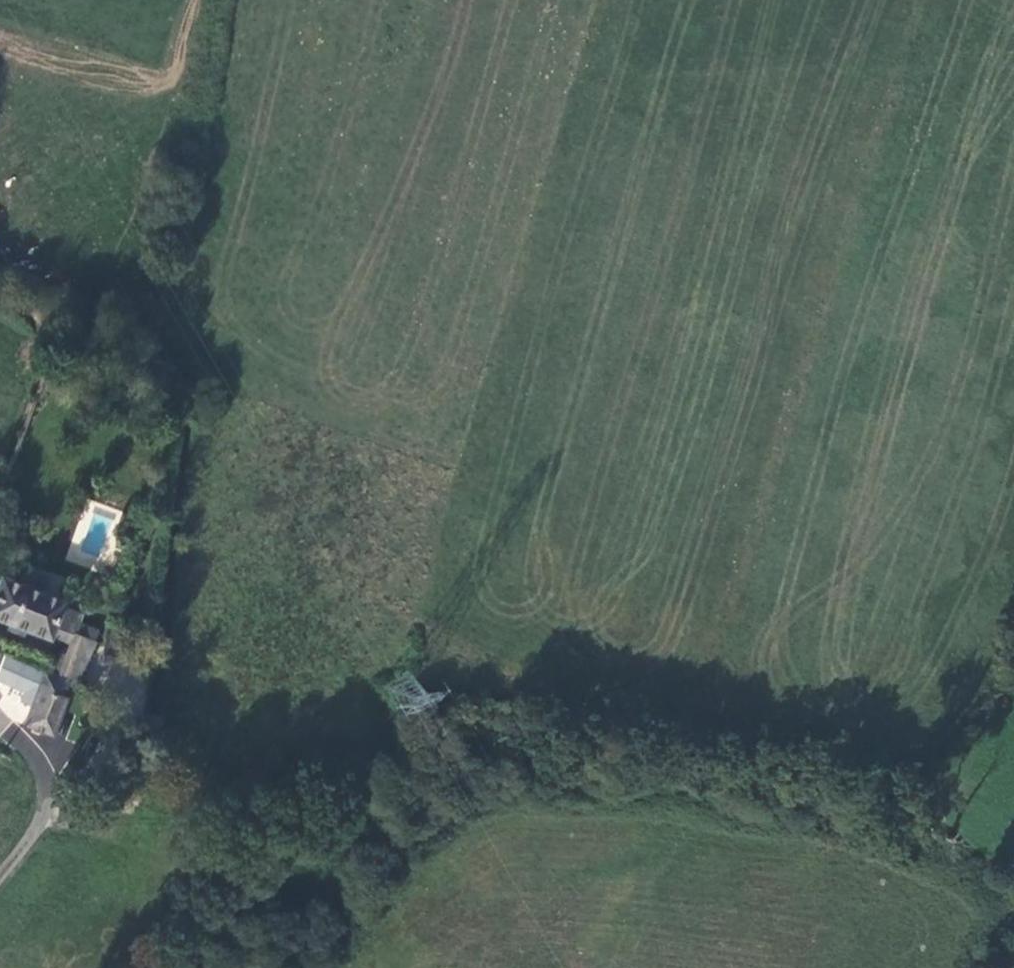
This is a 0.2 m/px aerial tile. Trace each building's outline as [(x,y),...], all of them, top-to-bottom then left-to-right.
[(63,658),(70,662),(79,665),(97,623),(87,617),(93,600),(67,589),(70,584),(8,558),(0,576),(0,596),(55,618),(57,614),(81,625),(63,658)] [(65,676),(70,662),(63,658),(51,653),(30,703),(57,716),(73,680),(65,676)] [(70,706),(64,720),(76,725),(82,712),(70,706)]
